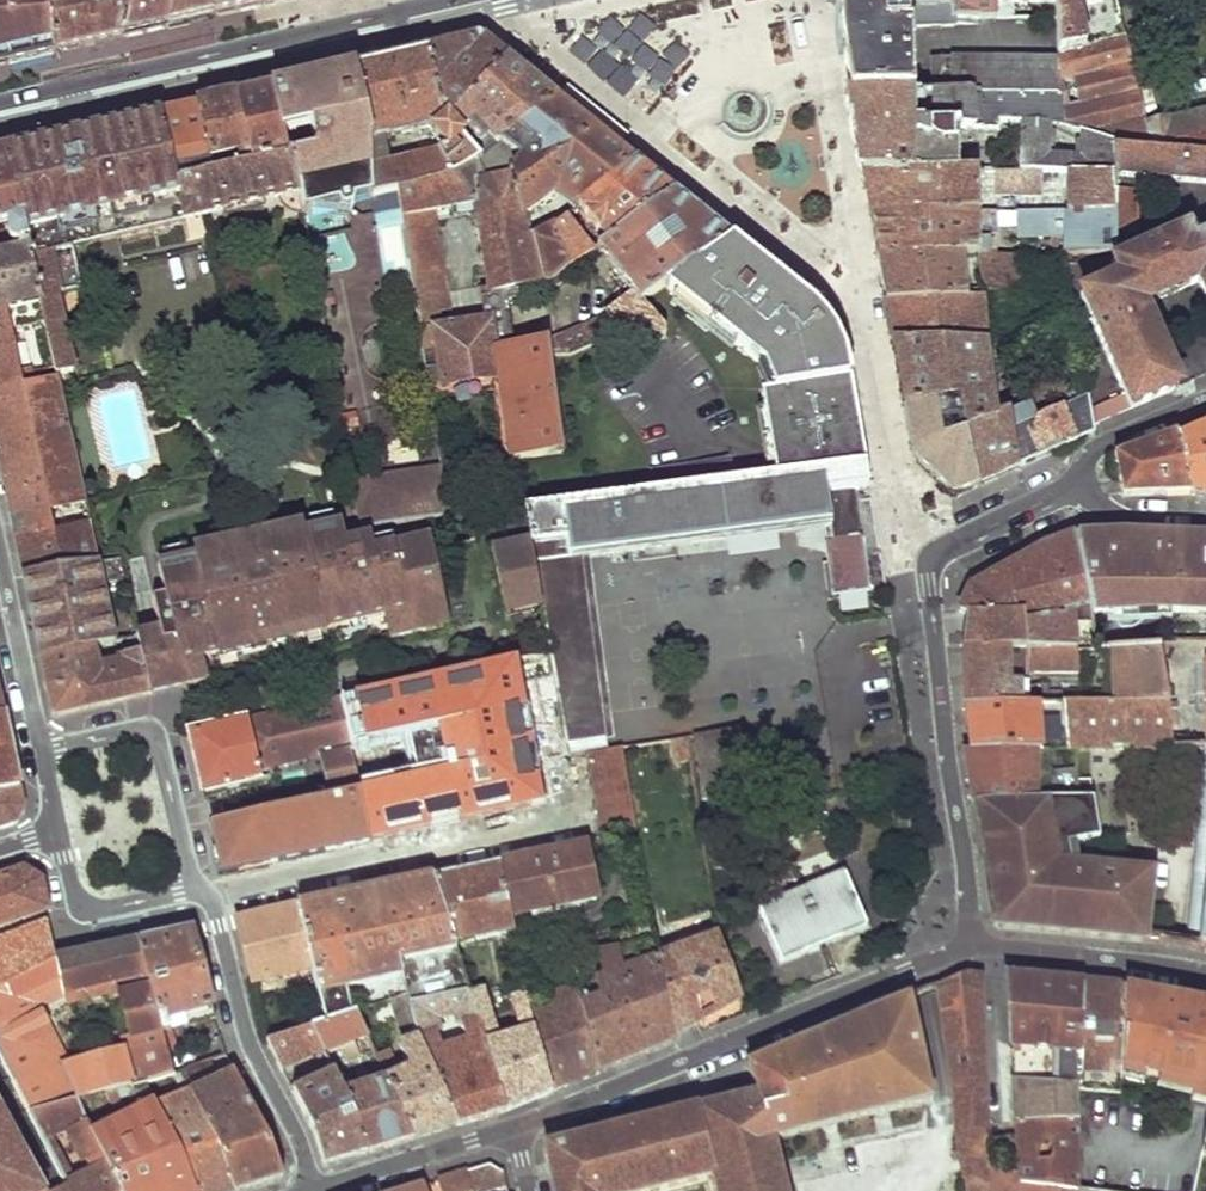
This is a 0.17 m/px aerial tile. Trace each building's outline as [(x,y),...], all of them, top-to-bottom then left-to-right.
[(8,63),(51,53),(54,0),(0,0),(0,65),(8,63)] [(51,53),(87,45),(123,36),(133,0),(54,0),(51,53)] [(123,36),(143,31),(162,26),(168,0),(133,0),(123,36)] [(162,26),(186,20),(212,15),(215,0),(168,0),(162,26)] [(212,15),(237,9),(262,3),(263,0),(215,0),(212,15)] [(836,12),(886,12),(885,0),(834,0),(836,12)] [(886,12),(924,12),(923,0),(885,0),(886,12)] [(924,12),(957,12),(958,25),(1000,27),(998,0),(977,0),(959,2),(959,0),(923,0),(924,12)] [(1000,27),(1019,26),(1018,13),(1054,12),(1054,17),(1059,17),(1058,0),(998,0),(1000,27)] [(1059,17),(1059,68),(1060,102),(1061,126),(1108,144),(1116,146),(1115,150),(1205,164),(1205,113),(1140,127),(1108,0),(1058,0),(1059,17)] [(844,56),(852,99),(914,97),(913,90),(908,89),(906,30),(917,30),(917,33),(958,31),(958,25),(957,12),(924,12),(886,12),(836,12),(844,56)] [(452,46),(425,53),(432,89),(479,40),(452,46)] [(493,51),(479,40),(432,89),(436,114),(446,126),(506,62),(493,51)] [(446,126),(436,114),(432,89),(425,53),(387,61),(351,69),(365,140),(370,198),(393,193),(457,180),(476,163),(456,140),(446,126)] [(530,81),(506,62),(446,126),(456,140),(471,127),(493,150),(553,98),(530,81)] [(929,90),(929,96),(968,95),(968,100),(1060,102),(1059,68),(934,66),(933,90),(929,90)] [(297,198),(300,212),(332,205),(334,208),(337,210),(341,212),(345,211),(346,209),(347,208),(348,206),(348,203),(370,198),(365,140),(351,69),(309,79),(269,89),(280,136),(293,133),(298,157),(289,159),(290,162),(292,170),(297,198)] [(232,96),(253,179),(292,170),(290,162),(289,159),(286,159),(280,136),(269,89),(250,93),(232,96)] [(859,138),(865,177),(952,177),(950,133),(971,132),(971,136),(1018,136),(1018,166),(1005,166),(1005,176),(1047,176),(1065,176),(1107,179),(1108,144),(1061,126),(1060,102),(968,100),(968,95),(929,96),(914,97),(852,99),(859,138)] [(193,106),(211,175),(237,169),(240,182),(253,179),(232,96),(212,101),(193,106)] [(522,224),(554,192),(575,207),(635,163),(594,131),(553,98),(493,150),(476,163),(457,180),(393,193),(403,263),(411,300),(444,296),(433,214),(473,206),(484,293),(519,288),(546,287),(566,273),(552,238),(551,228),(526,240),(522,224)] [(175,110),(158,114),(178,197),(197,193),(194,180),(211,175),(193,106),(175,110)] [(37,298),(54,375),(73,372),(57,294),(80,288),(73,249),(297,198),(292,170),(253,179),(240,182),(197,193),(178,197),(158,114),(81,131),(5,149),(20,220),(26,247),(37,298)] [(1107,179),(1205,191),(1205,164),(1115,150),(1116,146),(1108,144),(1107,179)] [(20,220),(5,149),(0,150),(0,225),(20,220)] [(635,163),(575,207),(603,243),(673,193),(654,178),(635,163)] [(1005,176),(982,176),(984,184),(992,184),(994,198),(1047,199),(1047,176),(1005,176)] [(1065,176),(1065,216),(1106,216),(1107,193),(1107,179),(1065,176)] [(869,198),(873,218),(976,217),(974,177),(952,177),(865,177),(869,198)] [(702,216),(673,193),(603,243),(599,247),(634,296),(609,316),(555,340),(513,343),(507,301),(520,298),(519,288),(484,293),(502,378),(513,462),(558,457),(549,359),(573,356),(618,336),(624,342),(657,339),(661,330),(639,303),(663,285),(729,238),(702,216)] [(1106,216),(1105,233),(1128,233),(1128,193),(1107,193),(1106,216)] [(876,240),(879,261),(963,260),(1003,259),(1052,258),(1104,258),(1105,233),(1106,216),(1065,216),(976,217),(873,218),(876,240)] [(564,220),(551,228),(552,238),(566,273),(590,254),(564,220)] [(1188,247),(1183,234),(1108,267),(1114,280),(1079,297),(1130,410),(1176,388),(1140,310),(1194,285),(1205,310),(1205,240),(1188,247)] [(779,276),(729,238),(663,285),(766,359),(774,384),(764,385),(776,474),(865,461),(862,443),(848,357),(828,313),(779,276)] [(22,578),(94,564),(87,525),(51,532),(45,509),(81,502),(55,383),(35,385),(21,330),(14,332),(8,305),(37,298),(26,247),(0,253),(0,475),(1,481),(16,550),(22,578)] [(963,260),(969,296),(1008,293),(1003,259),(963,260)] [(883,282),(887,302),(969,296),(963,260),(879,261),(883,282)] [(444,296),(411,300),(419,351),(435,349),(443,388),(502,378),(484,293),(479,295),(483,321),(437,330),(434,315),(447,313),(444,296)] [(894,341),(965,346),(958,313),(974,312),(969,296),(887,302),(891,322),(894,341)] [(999,477),(1020,468),(1006,419),(994,423),(979,347),(965,346),(894,341),(899,374),(905,406),(952,398),(980,486),(999,477)] [(1017,401),(1021,412),(1030,408),(1062,393),(1083,386),(1078,374),(1017,401)] [(1021,412),(1006,419),(1020,468),(1055,452),(1092,435),(1091,425),(1083,386),(1062,393),(1069,410),(1037,425),(1030,408),(1021,412)] [(953,497),(980,486),(952,398),(905,406),(909,434),(914,460),(953,497)] [(1176,439),(1191,496),(1205,497),(1205,426),(1193,432),(1176,439)] [(1143,447),(1113,459),(1123,498),(1157,497),(1191,496),(1176,439),(1176,434),(1143,447)] [(870,487),(865,461),(776,474),(524,509),(530,541),(531,549),(541,608),(567,753),(590,749),(603,747),(578,558),(819,522),(833,592),(868,587),(855,490),(870,487)] [(358,530),(444,518),(438,473),(348,484),(358,530)] [(138,651),(148,695),(163,692),(178,689),(205,682),(200,660),(217,656),(218,659),(284,644),(308,639),(309,646),(320,644),(318,636),(326,634),(326,631),(347,627),(349,634),(364,631),(363,623),(384,619),(388,640),(446,628),(421,539),(391,546),(389,538),(370,542),(366,537),(344,542),(339,523),(333,525),(331,517),(308,522),(310,529),(304,531),(301,524),(196,549),(195,556),(187,559),(185,551),(163,556),(165,564),(157,566),(164,597),(152,600),(156,621),(132,625),(138,651)] [(1154,611),(1137,533),(1114,532),(1105,533),(1076,535),(1092,602),(1095,615),(1154,611)] [(1195,536),(1137,533),(1154,611),(1205,613),(1205,536),(1195,536)] [(1092,602),(1076,535),(1049,545),(1009,567),(971,589),(961,611),(969,617),(1080,604),(1092,602)] [(491,557),(505,615),(541,608),(531,549),(491,557)] [(31,618),(39,656),(92,645),(112,638),(100,586),(122,581),(116,561),(94,564),(22,578),(31,618)] [(479,581),(439,590),(450,628),(490,619),(479,581)] [(1080,604),(969,617),(967,634),(965,648),(1029,648),(1030,671),(1081,670),(1080,604)] [(46,687),(53,716),(148,695),(138,651),(119,656),(120,660),(96,665),(92,645),(39,656),(46,687)] [(1161,647),(1118,647),(1119,702),(1165,705),(1161,647)] [(1029,648),(965,648),(966,677),(966,703),(1038,703),(1044,703),(1044,694),(1043,683),(1031,683),(1030,671),(1029,648)] [(340,699),(352,750),(360,794),(369,842),(485,816),(539,804),(523,711),(516,660),(340,699)] [(1186,950),(1199,952),(1205,953),(1205,660),(1205,749),(1186,950)] [(1102,694),(1044,694),(1044,703),(1066,704),(1102,703),(1102,694)] [(340,699),(247,721),(259,771),(352,750),(340,699)] [(1173,748),(1165,705),(1119,702),(1102,703),(1066,704),(1066,732),(1066,749),(1173,748)] [(1038,703),(966,703),(969,728),(971,750),(1044,749),(1066,749),(1066,732),(1041,734),(1038,703)] [(15,824),(25,810),(14,763),(3,715),(0,716),(0,830),(15,824)] [(196,765),(204,795),(261,780),(259,771),(247,721),(189,734),(196,765)] [(606,834),(635,828),(621,744),(603,747),(590,749),(606,834)] [(1044,749),(971,750),(965,752),(969,778),(974,804),(1051,799),(1044,749)] [(1051,799),(974,804),(978,829),(983,853),(993,854),(999,896),(990,898),(991,910),(993,919),(996,925),(1001,929),(1149,945),(1155,872),(1066,862),(1066,843),(1099,839),(1091,780),(1078,780),(1080,798),(1051,799)] [(360,794),(212,825),(224,875),(337,850),(369,842),(360,794)] [(536,856),(494,866),(507,919),(590,899),(580,846),(536,856)] [(464,872),(432,879),(448,946),(510,934),(507,919),(494,866),(464,872)] [(0,880),(0,926),(48,909),(46,901),(41,882),(22,873),(0,880)] [(844,876),(764,907),(789,968),(817,957),(869,935),(844,876)] [(374,890),(297,906),(311,967),(325,1020),(351,1011),(397,995),(400,1003),(460,991),(448,946),(432,879),(374,890)] [(268,913),(235,921),(243,952),(250,982),(311,967),(297,906),(268,913)] [(138,943),(98,951),(60,958),(50,921),(0,941),(0,1057),(13,1082),(28,1114),(75,1102),(149,1083),(176,1076),(169,1052),(164,1033),(138,943)] [(577,1001),(601,1070),(629,1059),(662,1046),(675,1041),(671,1032),(668,1021),(658,956),(653,926),(597,937),(603,976),(593,978),(594,996),(577,1001)] [(193,931),(138,943),(164,1033),(217,1020),(209,993),(193,931)] [(935,986),(956,1095),(957,1136),(969,1190),(1100,1190),(1078,1188),(1018,1180),(1017,1171),(988,1155),(981,975),(967,973),(935,986)] [(1040,980),(1006,978),(1011,1080),(1014,1081),(1073,1088),(1074,1074),(1082,984),(1040,980)] [(1082,984),(1074,1074),(1098,1077),(1099,1067),(1114,1068),(1119,1068),(1117,1076),(1141,1082),(1143,1075),(1157,1079),(1156,1086),(1192,1096),(1191,1102),(1205,1106),(1205,1004),(1178,999),(1126,989),(1100,986),(1082,984)] [(575,1081),(601,1070),(577,1001),(573,986),(525,1002),(532,1031),(553,1090),(575,1081)] [(527,1100),(553,1090),(532,1031),(525,1002),(523,992),(507,996),(515,1032),(494,1038),(475,989),(462,993),(472,1021),(504,1109),(527,1100)] [(745,1065),(756,1094),(650,1121),(546,1148),(555,1190),(652,1190),(713,1178),(716,1190),(787,1190),(775,1141),(933,1101),(908,997),(745,1065)] [(325,1020),(310,1026),(322,1049),(332,1071),(334,1076),(342,1071),(333,1050),(363,1035),(351,1011),(325,1020)] [(479,1117),(504,1109),(472,1021),(457,1025),(461,1042),(435,1051),(429,1035),(418,1040),(457,1124),(479,1117)] [(266,1039),(282,1068),(322,1049),(310,1026),(266,1039)] [(226,1055),(221,1037),(169,1052),(176,1076),(182,1074),(213,1060),(226,1055)] [(435,1131),(457,1124),(418,1040),(415,1037),(398,1044),(407,1066),(384,1079),(414,1137),(435,1131)] [(13,1082),(0,1057),(0,1089),(13,1082)] [(213,1060),(182,1074),(192,1095),(235,1190),(244,1190),(282,1179),(271,1144),(248,1098),(237,1074),(223,1080),(213,1060)] [(345,1158),(366,1152),(343,1093),(334,1076),(332,1071),(294,1090),(314,1130),(326,1164),(345,1158)] [(389,1145),(414,1137),(384,1079),(343,1093),(366,1152),(389,1145)] [(1073,1088),(1014,1081),(1017,1171),(1018,1180),(1078,1188),(1073,1088)] [(0,1089),(0,1190),(62,1190),(67,1189),(42,1138),(28,1114),(13,1082),(0,1089)] [(159,1108),(149,1083),(75,1102),(119,1190),(194,1190),(159,1108)] [(159,1108),(194,1190),(235,1190),(192,1095),(159,1108)] [(75,1102),(28,1114),(42,1138),(68,1131),(92,1177),(67,1189),(68,1190),(119,1190),(75,1102)] [(439,1180),(442,1190),(473,1190),(473,1189),(504,1179),(503,1174),(489,1165),(439,1180)]
